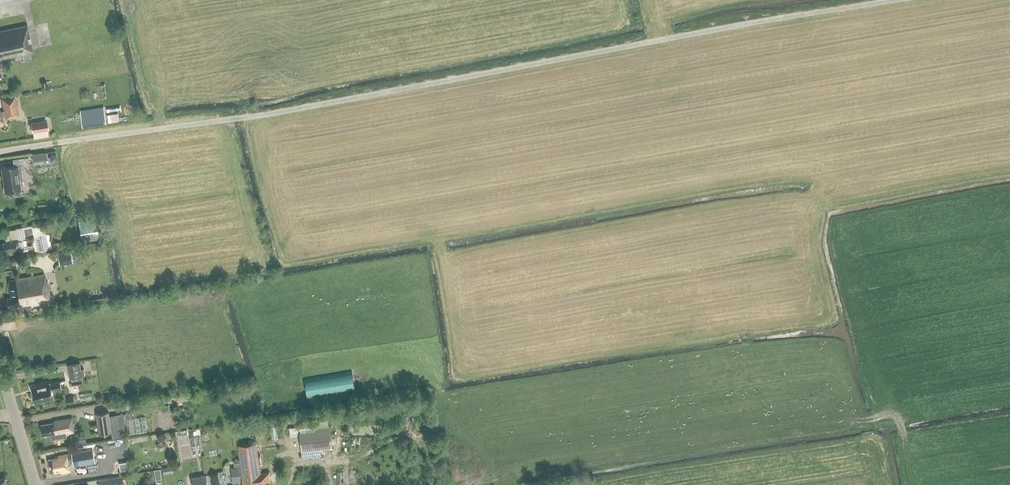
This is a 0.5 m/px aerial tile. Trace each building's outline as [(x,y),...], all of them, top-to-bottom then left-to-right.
[(22,54),(30,52),(33,51),(27,25),(0,31),(0,58),(22,54)] [(23,60),(31,59),(30,52),(22,54),(23,60)] [(3,126),(2,117),(5,116),(6,118),(19,116),(15,96),(2,98),(4,111),(1,112),(0,108),(0,126),(3,126)] [(80,110),(83,127),(107,123),(104,106),(80,110)] [(117,113),(107,115),(108,122),(118,121),(117,113)] [(32,133),(48,130),(47,120),(30,123),(32,133)] [(54,163),(58,160),(57,156),(53,154),(49,157),(50,162),(54,163)] [(12,161),(13,168),(1,170),(5,193),(20,191),(18,181),(22,181),(20,167),(28,166),(27,158),(12,161)] [(100,239),(96,220),(78,223),(81,242),(100,239)] [(19,253),(20,256),(30,254),(30,251),(33,250),(32,245),(24,247),(23,239),(18,240),(16,230),(4,232),(5,242),(0,243),(0,253),(1,253),(2,257),(18,255),(17,253),(19,253)] [(52,249),(49,234),(32,238),(35,253),(52,249)] [(60,265),(78,261),(76,250),(57,254),(60,265)] [(51,301),(52,301),(51,300),(51,297),(49,283),(46,283),(45,274),(9,280),(12,297),(7,298),(8,306),(18,305),(19,312),(32,310),(31,305),(51,301)] [(80,364),(68,366),(70,379),(85,377),(84,370),(81,370),(80,364)] [(354,372),(306,379),(308,396),(357,389),(354,372)] [(61,389),(59,382),(32,388),(36,403),(53,399),(51,392),(61,389)] [(112,433),(113,438),(127,436),(126,429),(123,413),(109,415),(109,413),(96,414),(99,434),(112,433)] [(41,425),(43,435),(52,434),(52,439),(67,437),(66,435),(74,433),(72,418),(54,421),(54,423),(41,425)] [(299,426),(289,427),(290,436),(300,435),(300,432),(299,426)] [(330,429),(300,432),(300,435),(301,449),(332,446),(330,429)] [(215,436),(205,437),(207,456),(217,455),(215,436)] [(166,447),(161,441),(156,445),(160,452),(166,447)] [(255,444),(239,446),(244,484),(249,484),(269,482),(268,473),(260,474),(259,464),(261,463),(260,455),(258,456),(255,441),(255,444)] [(93,449),(96,443),(83,445),(84,447),(71,449),(72,453),(93,449)] [(59,459),(49,461),(51,472),(61,471),(62,473),(70,472),(69,463),(73,462),(74,466),(88,464),(95,463),(93,449),(72,453),(72,454),(58,457),(59,459)] [(119,462),(120,472),(132,470),(130,460),(119,462)] [(95,463),(88,464),(89,473),(96,472),(95,463)] [(217,474),(210,475),(212,484),(219,484),(217,474)] [(240,475),(232,476),(233,484),(241,483),(240,475)] [(99,480),(100,484),(124,484),(123,476),(99,480)] [(206,476),(192,478),(193,484),(208,484),(206,476)]
